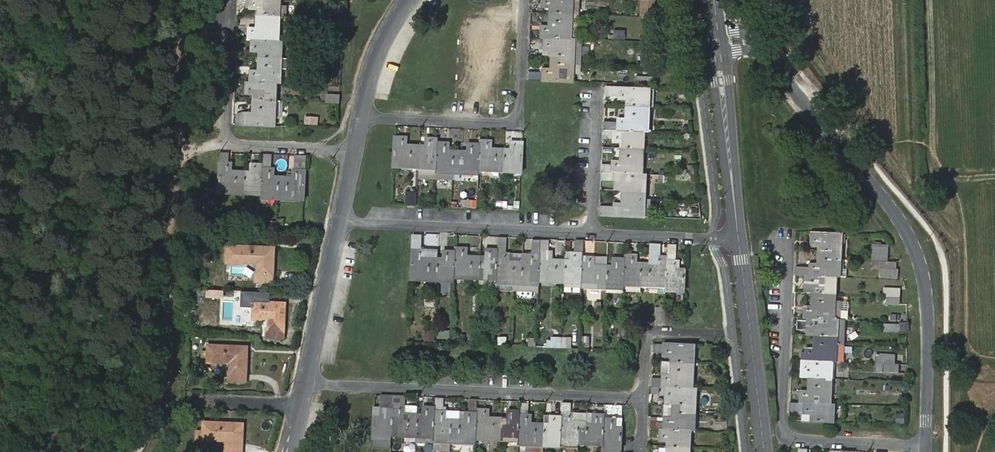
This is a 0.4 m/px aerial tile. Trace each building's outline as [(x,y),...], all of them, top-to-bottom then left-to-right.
[(257,29),(257,32),(249,32),(248,41),(253,41),(252,49),(260,50),(260,53),(260,70),(260,73),(252,73),(251,82),(247,82),(247,90),(255,91),(255,94),(255,101),(254,112),(254,116),(246,115),(239,115),(238,125),(245,126),(274,126),(276,84),(279,84),(281,42),(277,42),(278,17),(279,0),(240,0),(239,10),(258,11),(257,29)] [(541,2),(551,3),(550,7),(550,29),(540,29),(540,36),(544,36),(543,48),(552,48),(552,67),(543,67),(543,70),(542,79),(571,80),(571,61),(579,61),(579,37),(569,37),(570,11),(580,11),(580,0),(541,0),(541,2)] [(644,14),(656,15),(656,0),(644,0),(644,14)] [(625,40),(626,30),(614,29),(613,39),(625,40)] [(643,49),(643,61),(652,61),(652,49),(643,49)] [(543,70),(527,69),(527,78),(542,79),(543,70)] [(622,145),(621,157),(613,157),(613,160),(602,160),(602,169),(602,177),(615,177),(624,178),(624,181),(624,187),(623,200),(623,203),(615,203),(601,203),(600,211),(644,213),(644,188),(645,170),(641,170),(642,146),(642,131),(646,131),(647,104),(654,104),(655,86),(620,85),(607,84),(606,93),(619,94),(619,98),(627,98),(627,117),(626,120),(618,120),(618,127),(614,126),(614,127),(613,137),(622,137),(622,140),(622,145)] [(339,95),(326,95),(325,103),(339,104),(339,95)] [(305,115),(304,124),(319,125),(319,116),(305,115)] [(613,137),(614,127),(605,127),(604,136),(613,137)] [(404,144),(404,136),(395,135),(395,164),(437,165),(437,178),(454,179),(454,169),(480,170),(480,167),(523,168),(524,140),(515,140),(514,149),(511,148),(507,148),(492,148),(488,148),(489,139),(480,139),(480,142),(472,142),(472,150),(467,149),(462,149),(451,149),(446,149),(447,141),(438,141),(438,137),(430,137),(430,145),(426,145),(422,145),(408,145),(404,144)] [(222,153),(222,162),(221,190),(247,191),(264,192),(264,196),(281,197),(306,198),(308,170),(309,155),(300,155),(299,169),(299,176),(295,177),(277,176),(273,176),(273,168),(265,168),(265,164),(257,163),(256,172),(252,172),(234,171),(231,171),(231,162),(232,154),(222,153)] [(615,187),(624,187),(624,181),(624,178),(615,177),(615,181),(615,187)] [(408,191),(407,204),(417,204),(417,191),(408,191)] [(809,313),(809,320),(809,324),(818,324),(817,340),(808,340),(808,343),(804,343),(803,372),(812,372),(812,385),(812,389),(802,388),(802,396),(794,396),(794,404),(806,404),(806,415),(814,415),(835,416),(835,399),(831,398),(832,374),(833,357),(837,357),(839,314),(835,314),(836,290),(836,272),(840,273),(842,228),(813,228),(812,237),(821,237),(821,241),(820,259),(811,259),(811,263),(796,262),(795,270),(807,271),(806,279),(806,287),(816,287),(815,302),(805,301),(805,305),(805,313),(809,313)] [(485,247),(497,247),(497,236),(485,236),(485,247)] [(438,252),(421,251),(414,251),(413,280),(455,282),(454,278),(496,279),(496,283),(539,285),(539,281),(581,282),(580,286),(623,288),(623,284),(665,285),(665,289),(683,290),(684,270),(679,269),(675,269),(676,261),(676,243),(667,243),(667,256),(659,256),(646,256),(645,264),(637,263),(637,255),(633,255),(625,255),(625,259),(616,258),(616,267),(612,266),(603,266),(603,258),(590,257),(583,257),(583,240),(575,240),(575,253),(561,252),(560,260),(551,260),(547,260),(547,252),(540,252),(540,240),(531,240),(531,255),(506,254),(506,238),(499,238),(498,250),(490,250),(486,250),(485,258),(468,257),(463,257),(463,249),(455,249),(456,252),(447,252),(447,259),(443,259),(437,259),(438,252)] [(873,242),(872,255),(887,256),(887,242),(873,242)] [(259,275),(274,276),(275,248),(228,247),(228,263),(245,263),(245,262),(259,263),(259,275)] [(878,263),(878,273),(898,273),(898,264),(895,264),(895,258),(870,256),(870,263),(878,263)] [(885,282),(885,291),(885,298),(900,298),(900,283),(885,282)] [(271,330),(285,331),(286,303),(256,302),(255,319),(264,319),(264,317),(271,317),(271,330)] [(665,306),(654,306),(655,320),(665,320),(665,306)] [(884,317),(884,325),(899,326),(899,318),(884,317)] [(285,339),(285,331),(271,330),(270,338),(285,339)] [(435,341),(435,330),(425,330),(425,341),(435,341)] [(590,335),(581,335),(581,347),(590,347),(590,335)] [(498,336),(498,344),(507,345),(507,336),(498,336)] [(561,348),(572,348),(572,337),(562,336),(561,348)] [(528,339),(529,347),(537,346),(536,337),(528,339)] [(560,348),(561,338),(552,338),(552,347),(560,348)] [(673,395),(673,398),(673,407),(659,407),(658,420),(649,419),(648,428),(659,428),(659,437),(667,437),(666,441),(666,451),(686,451),(688,431),(692,431),(694,387),(690,387),(692,345),(662,344),(662,352),(671,353),(670,362),(657,361),(657,377),(651,376),(651,385),(664,386),(663,394),(673,395)] [(231,373),(247,374),(248,347),(209,346),(208,362),(226,363),(226,361),(232,361),(231,373)] [(884,358),(896,358),(896,349),(877,348),(876,357),(884,358)] [(624,372),(634,373),(634,363),(624,362),(624,372)] [(247,382),(247,374),(231,373),(231,382),(247,382)] [(594,416),(593,425),(589,424),(590,416),(590,412),(568,411),(569,402),(560,401),(560,414),(559,418),(552,418),(552,425),(548,425),(530,424),(526,424),(526,416),(527,405),(520,404),(519,411),(510,411),(510,420),(506,419),(488,418),(484,418),(484,410),(475,409),(476,400),(469,399),(468,413),(468,421),(464,421),(446,420),(442,420),(442,412),(442,398),(434,398),(434,407),(426,406),(425,415),(421,414),(417,414),(417,407),(404,406),(404,405),(400,405),(391,404),(392,397),(380,396),(379,408),(379,417),(374,416),(372,437),(390,437),(390,433),(433,436),(432,451),(450,451),(451,441),(474,442),(474,438),(519,440),(519,444),(558,446),(558,449),(579,449),(579,444),(602,445),(602,449),(602,451),(619,451),(619,449),(619,442),(620,429),(614,429),(610,428),(611,421),(603,420),(603,416),(594,416)] [(896,423),(905,423),(905,413),(896,413),(896,423)] [(242,424),(203,423),(203,439),(219,440),(219,439),(226,439),(226,451),(241,451),(242,424)]
